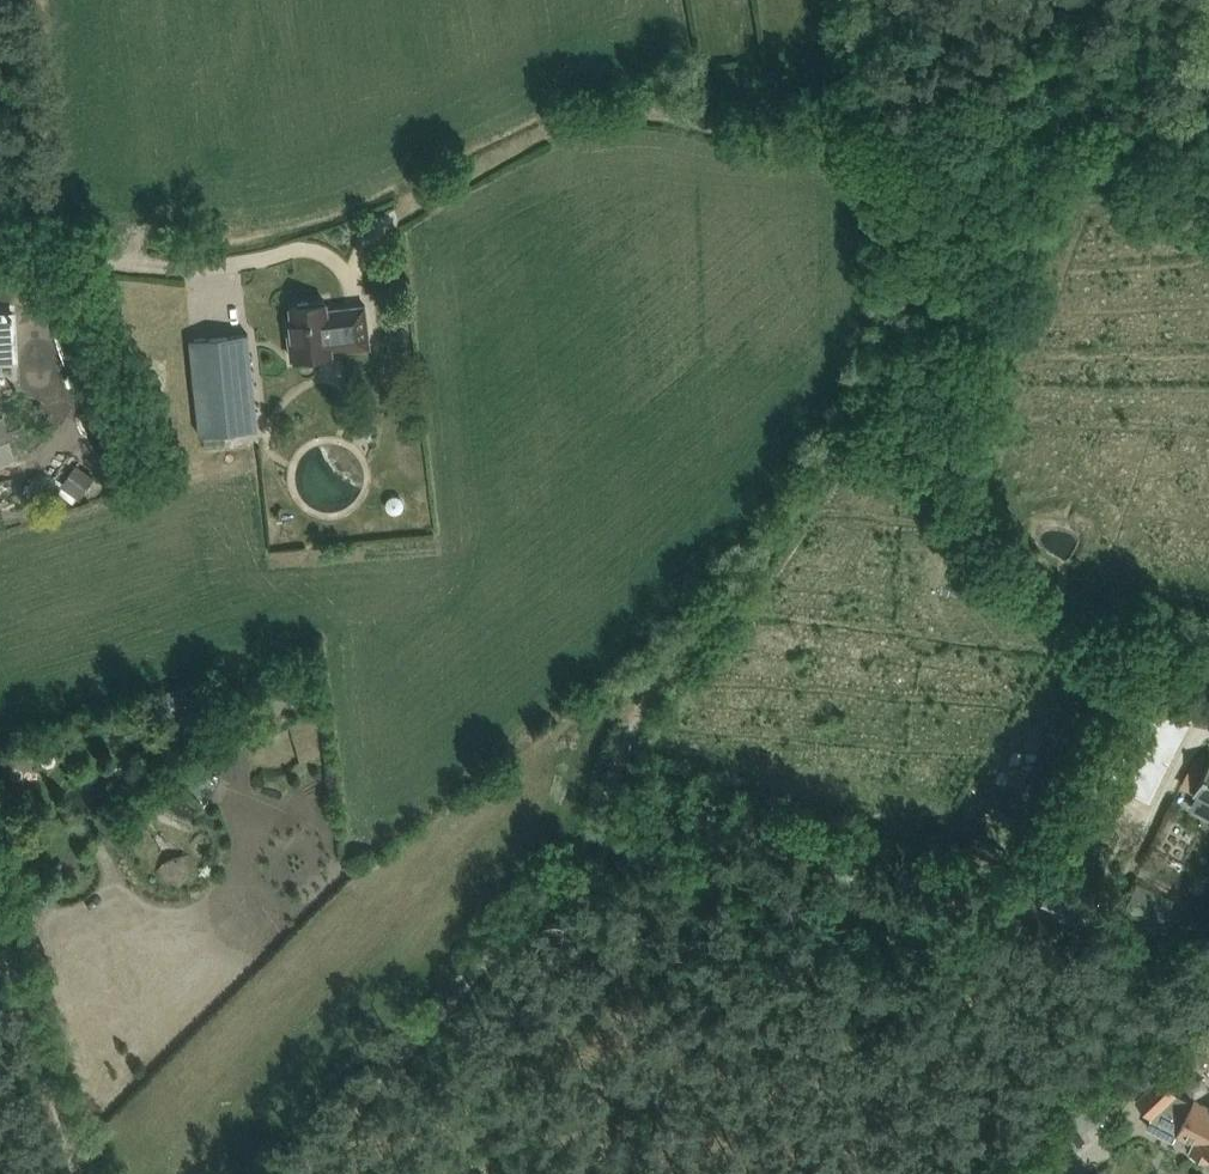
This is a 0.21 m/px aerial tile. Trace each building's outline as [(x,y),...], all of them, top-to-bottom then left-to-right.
[(327,309),(327,301),(291,306),(293,322),(288,322),(292,355),(370,346),(365,305),(327,309)] [(17,358),(14,313),(0,314),(0,359),(17,358)] [(258,428),(248,332),(190,338),(200,434),(258,428)] [(2,413),(0,413),(0,464),(17,458),(2,413)] [(79,497),(94,476),(76,463),(61,484),(79,497)] [(401,496),(396,494),(392,495),(388,498),(386,502),(387,507),(389,510),(394,512),(398,511),(402,509),(404,504),(403,500),(401,496)] [(1156,785),(1186,720),(1150,703),(1131,742),(1142,747),(1130,773),(1114,766),(1104,786),(1146,806),(1156,785)] [(18,757),(44,760),(46,747),(19,744),(18,757)] [(1208,765),(1193,757),(1181,782),(1195,789),(1194,791),(1197,793),(1190,807),(1208,817),(1208,762),(1208,765)] [(1133,888),(1116,925),(1141,936),(1147,923),(1160,930),(1171,906),(1133,888)] [(1145,1046),(1157,1039),(1151,1031),(1140,1038),(1145,1046)] [(1194,1098),(1192,1101),(1178,1094),(1160,1075),(1137,1097),(1152,1117),(1163,1108),(1184,1118),(1176,1134),(1192,1142),(1189,1150),(1208,1160),(1208,1106),(1194,1098)]
